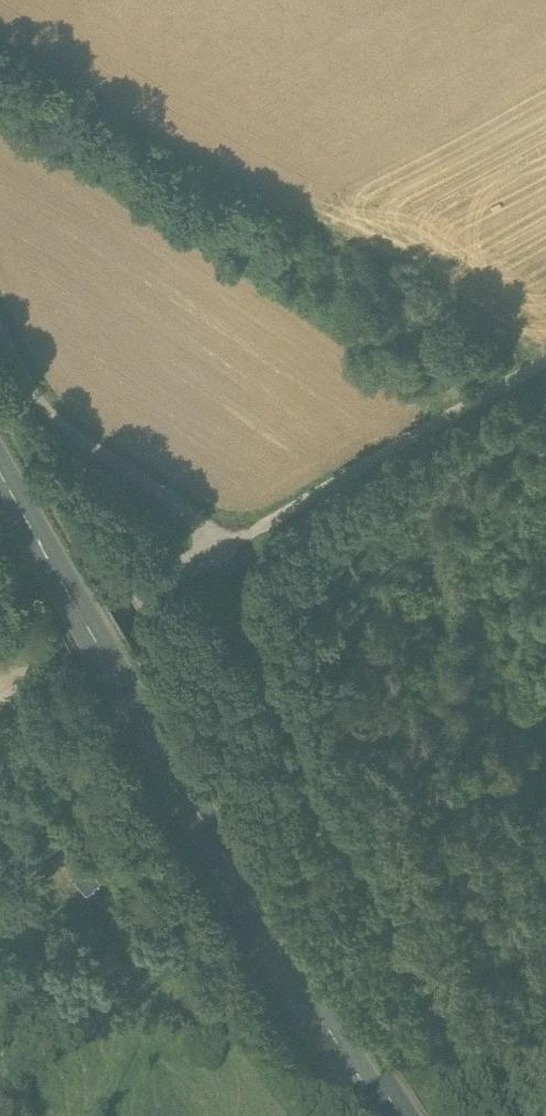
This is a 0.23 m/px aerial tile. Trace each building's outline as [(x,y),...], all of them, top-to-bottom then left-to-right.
[(464,693),(451,693),(451,701),(464,700),(464,693)]
